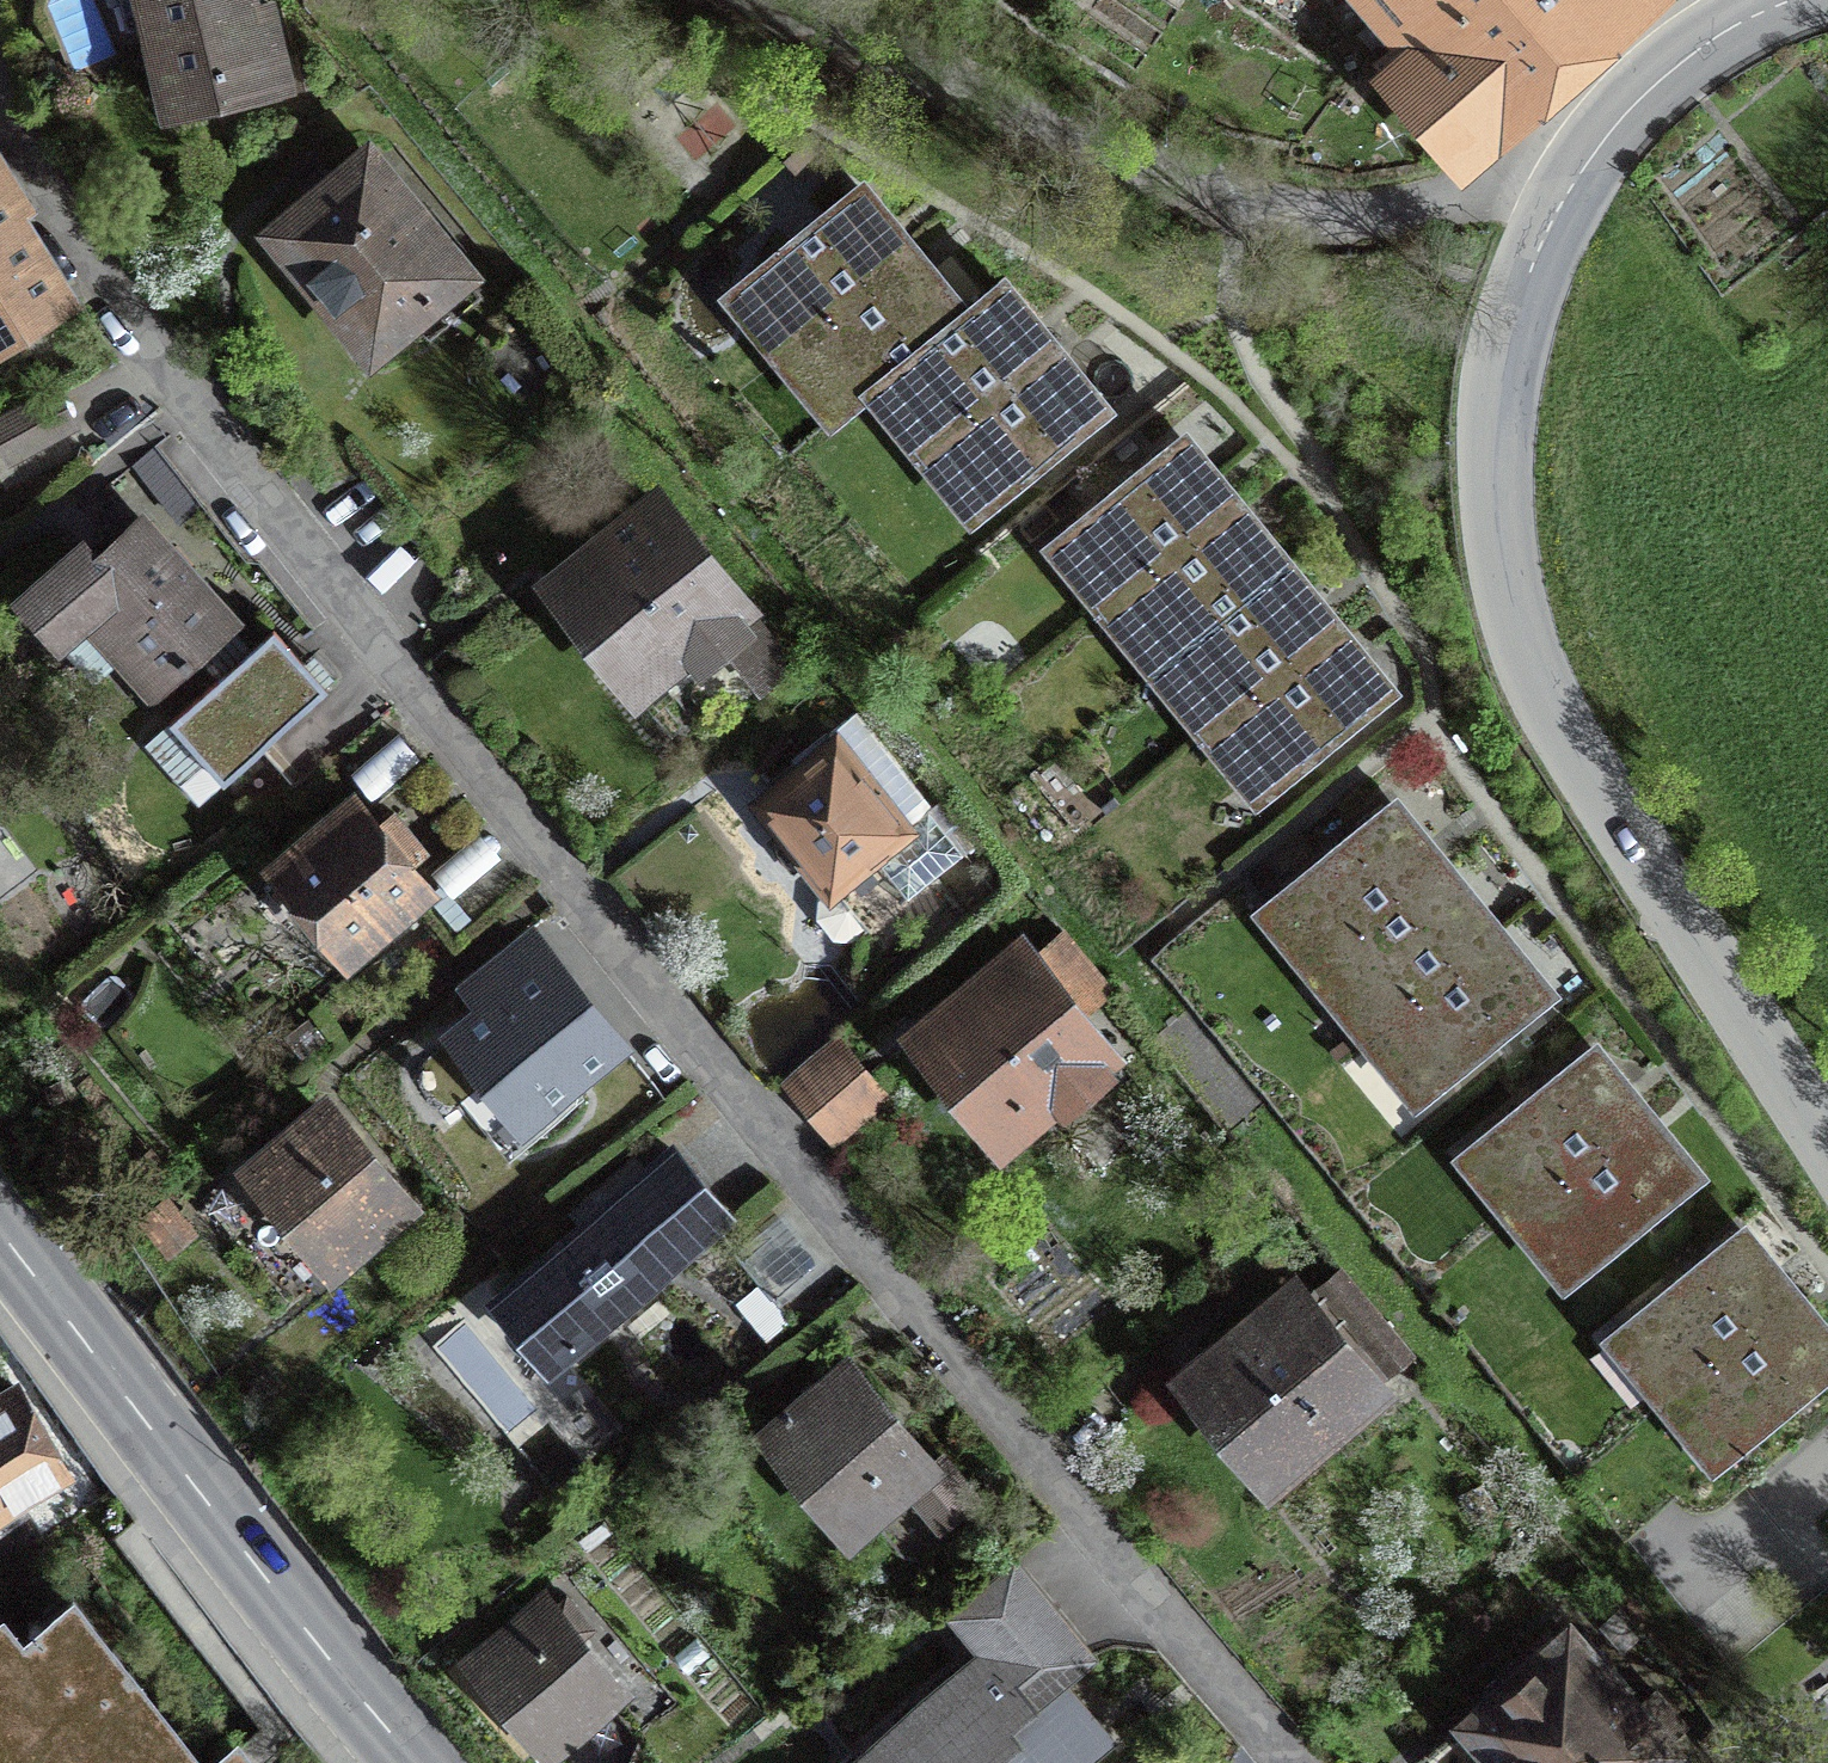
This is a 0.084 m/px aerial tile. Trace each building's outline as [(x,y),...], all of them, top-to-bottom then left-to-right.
[(159,126),(302,99),(284,2),(266,6),(265,0),(136,0),(159,126)] [(1383,45),(1354,71),(1445,173),(1638,0),(1343,0),(1383,45)] [(490,282),(376,141),(257,237),(371,378),(490,282)] [(0,152),(0,364),(93,310),(0,152)] [(748,269),(803,337),(913,247),(858,180),(748,269)] [(965,310),(913,247),(803,337),(854,400),(894,367),(965,310)] [(894,367),(949,433),(1052,348),(998,284),(965,310),(894,367)] [(1103,410),(1052,348),(949,433),(1000,495),(1103,410)] [(1071,524),(1126,590),(1237,498),(1183,432),(1071,524)] [(751,618),(644,484),(518,584),(624,718),(751,618)] [(1289,561),(1237,498),(1126,590),(1178,653),(1289,561)] [(247,625),(148,516),(104,556),(89,540),(18,604),(70,662),(98,638),(158,705),(247,625)] [(1340,624),(1289,561),(1178,653),(1228,715),(1340,624)] [(1393,689),(1340,624),(1228,715),(1280,780),(1393,689)] [(326,690),(278,637),(181,723),(229,776),(326,690)] [(696,667),(729,709),(761,684),(728,642),(696,667)] [(905,839),(830,738),(740,804),(815,905),(905,839)] [(443,901),(358,795),(263,871),(348,977),(443,901)] [(1281,892),(1334,956),(1450,859),(1397,795),(1281,892)] [(1502,921),(1450,859),(1334,956),(1386,1018),(1502,921)] [(1552,981),(1502,921),(1386,1018),(1436,1078),(1552,981)] [(1111,989),(1063,934),(1035,958),(1083,1013),(1111,989)] [(1109,1063),(1008,939),(886,1037),(987,1162),(1109,1063)] [(615,1051),(543,961),(451,1033),(524,1124),(615,1051)] [(883,1101),(843,1041),(780,1082),(821,1142),(883,1101)] [(1477,1136),(1535,1202),(1643,1107),(1584,1041),(1477,1136)] [(424,1208),(332,1093),(242,1164),(334,1279),(424,1208)] [(1699,1170),(1643,1107),(1535,1202),(1591,1265),(1699,1170)] [(743,1224),(678,1146),(493,1298),(557,1376),(743,1224)] [(1629,1317),(1679,1379),(1789,1291),(1739,1229),(1629,1317)] [(1384,1398),(1287,1276),(1154,1381),(1252,1503),(1384,1398)] [(1789,1291),(1679,1379),(1733,1446),(1827,1370),(1827,1339),(1789,1291)] [(957,1472),(855,1358),(761,1440),(863,1555),(957,1472)] [(29,1391),(0,1409),(0,1551),(92,1496),(29,1391)] [(542,1409),(508,1434),(549,1489),(583,1464),(542,1409)] [(952,1617),(983,1656),(1031,1717),(1072,1685),(1101,1662),(1022,1562),(952,1617)] [(550,1594),(463,1665),(543,1762),(573,1762),(642,1707),(550,1594)] [(0,1632),(0,1762),(204,1762),(79,1611),(27,1653),(6,1627),(0,1632)] [(1072,1685),(1031,1717),(983,1656),(877,1739),(896,1762),(1099,1762),(1122,1746),(1072,1685)] [(1584,1660),(1518,1718),(1494,1690),(1428,1748),(1442,1762),(1675,1762),(1584,1660)] [(877,1739),(847,1762),(896,1762),(877,1739)] [(237,1750),(221,1762),(248,1762),(237,1750)]
